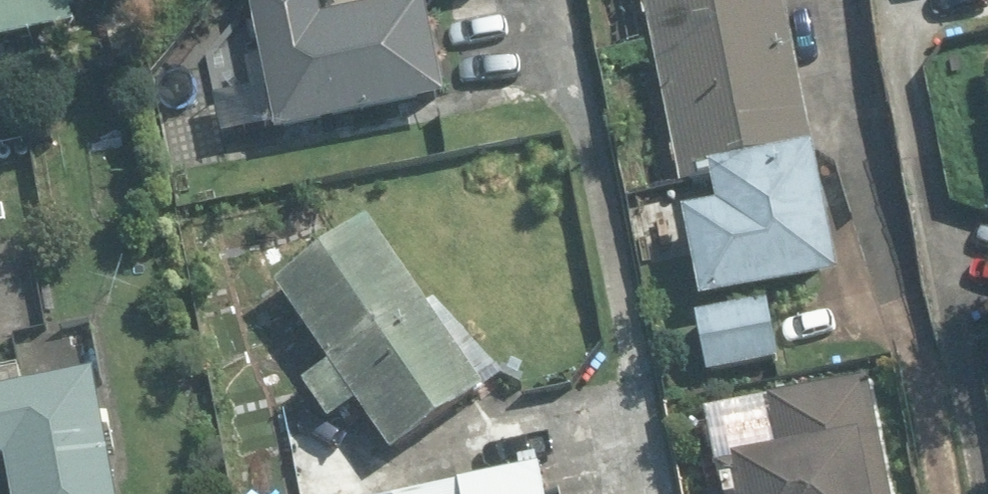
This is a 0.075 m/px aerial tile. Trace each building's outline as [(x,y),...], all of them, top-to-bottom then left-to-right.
[(101,27),(95,0),(0,0),(0,50),(101,27)] [(449,0),(393,0),(334,10),(333,0),(262,0),(284,129),(466,97),(449,0)] [(732,171),(739,205),(703,213),(722,300),(776,288),(862,269),(804,0),(658,0),(696,178),(732,171)] [(951,36),(987,29),(987,0),(944,0),(951,36)] [(16,255),(0,167),(0,258),(16,255)] [(340,424),(371,403),(404,451),(495,389),(379,219),(288,281),(343,361),(312,383),(340,424)] [(722,300),(696,305),(711,377),(792,359),(776,288),(722,300)] [(0,394),(0,464),(21,461),(27,493),(129,493),(108,375),(0,394)] [(885,441),(896,439),(886,379),(782,397),(792,457),(741,466),(746,493),(894,493),(885,441)] [(408,493),(557,493),(550,462),(408,493)]
